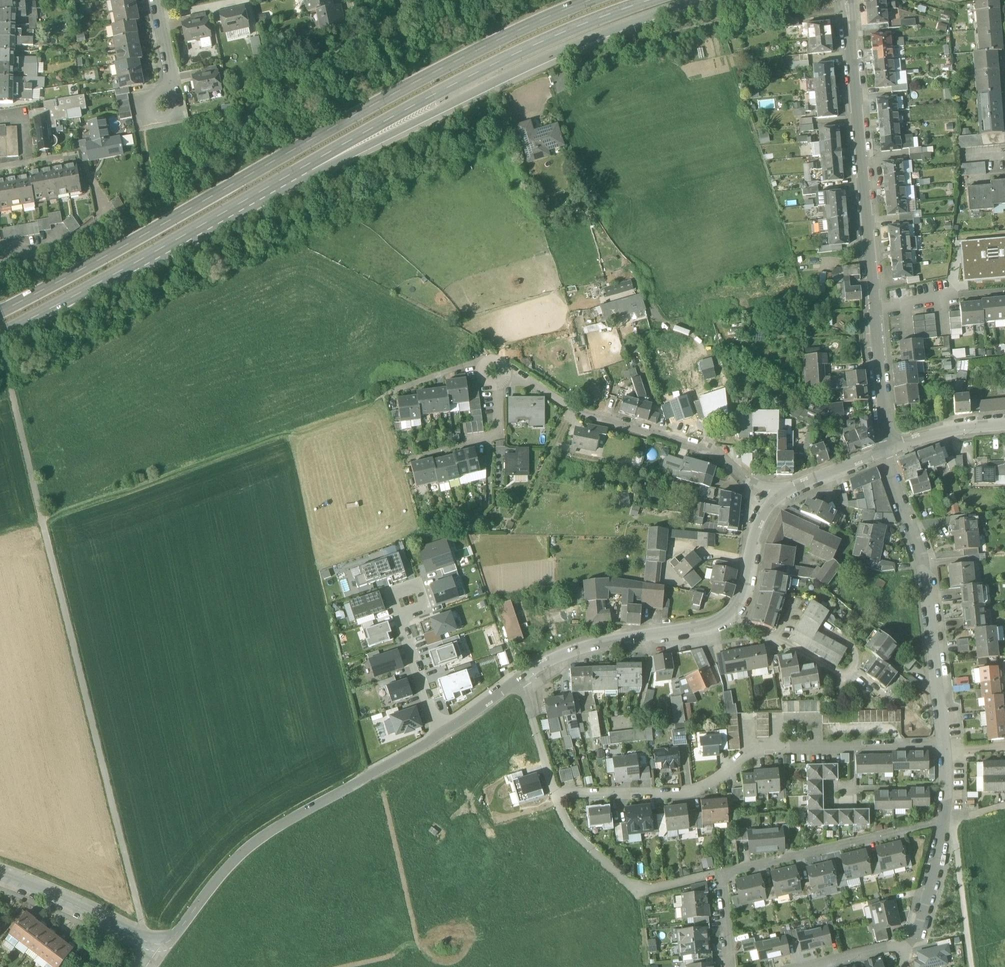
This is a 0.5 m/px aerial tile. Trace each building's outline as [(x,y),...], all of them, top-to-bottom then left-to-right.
[(16,11),(19,10),(18,6),(17,0),(0,0),(0,12),(16,11)] [(112,0),(114,13),(135,8),(134,3),(136,3),(135,0),(113,0),(112,0)] [(309,12),(319,10),(332,7),(331,0),(306,0),(309,12)] [(864,5),(866,4),(867,11),(886,9),(885,0),(864,0),(864,5)] [(979,12),(998,10),(997,1),(992,0),(990,0),(978,2),(979,12)] [(332,7),(319,10),(321,19),(318,20),(320,30),(335,27),(335,26),(344,24),(340,6),(332,7)] [(135,8),(114,13),(117,25),(134,22),(139,21),(137,14),(136,14),(135,8)] [(244,8),(223,13),(225,19),(223,22),(225,33),(248,27),(247,22),(250,22),(248,14),(245,15),(244,8)] [(33,9),(26,10),(27,18),(29,18),(29,25),(37,24),(38,24),(36,9),(33,9)] [(886,9),(867,11),(868,25),(887,23),(887,13),(886,9)] [(19,10),(16,11),(16,18),(19,18),(27,18),(26,10),(19,10)] [(998,10),(979,12),(980,23),(978,23),(980,42),(981,42),(982,52),(996,51),(1002,51),(998,10)] [(0,12),(0,25),(16,26),(16,18),(16,11),(0,12)] [(205,13),(190,16),(192,22),(207,19),(205,13)] [(207,19),(192,22),(192,23),(183,25),(185,32),(183,33),(185,35),(186,36),(184,38),(186,39),(187,42),(196,40),(198,41),(200,39),(210,37),(207,19)] [(797,19),(785,22),(786,28),(799,27),(797,19)] [(915,19),(902,20),(902,27),(915,26),(915,19)] [(117,25),(113,26),(115,38),(137,34),(136,27),(135,27),(134,22),(117,25)] [(829,23),(803,26),(804,35),(807,35),(808,39),(809,39),(809,40),(830,38),(829,23)] [(0,25),(0,38),(16,38),(16,32),(16,26),(0,25)] [(115,38),(114,39),(116,51),(140,47),(137,34),(115,38)] [(891,34),(871,35),(872,49),(892,47),(891,34)] [(16,38),(0,38),(0,51),(14,52),(16,52),(16,45),(16,38)] [(830,38),(809,40),(810,50),(808,50),(808,52),(807,52),(808,55),(831,52),(830,38)] [(140,47),(116,51),(119,64),(138,60),(142,60),(140,47)] [(892,47),(872,49),(873,62),(893,60),(892,47)] [(0,51),(0,64),(14,65),(14,60),(14,52),(0,51)] [(982,52),(976,53),(977,64),(975,64),(977,83),(979,83),(979,94),(999,92),(996,51),(982,52)] [(119,64),(116,64),(119,77),(140,73),(139,67),(140,67),(138,60),(119,64)] [(893,60),(873,62),(875,75),(894,73),(893,60)] [(0,64),(0,77),(14,78),(14,70),(14,65),(0,64)] [(32,65),(19,65),(19,70),(19,72),(25,72),(25,75),(37,75),(38,64),(37,64),(32,65)] [(832,64),(813,66),(814,79),(834,77),(832,64)] [(216,66),(201,69),(202,75),(217,72),(216,66)] [(217,72),(202,75),(202,76),(194,78),(197,95),(206,93),(209,94),(210,92),(221,90),(217,72)] [(140,73),(119,77),(121,90),(129,89),(143,86),(142,78),(141,78),(140,73)] [(894,73),(875,75),(876,88),(891,87),(895,86),(895,85),(894,73)] [(0,77),(0,90),(14,91),(14,86),(14,78),(0,77)] [(834,77),(814,79),(816,92),(835,90),(834,77)] [(895,86),(891,87),(892,92),(908,91),(907,84),(895,85),(895,86)] [(121,90),(115,91),(116,97),(128,95),(130,94),(129,89),(121,90)] [(0,90),(0,103),(13,103),(14,96),(14,91),(0,90)] [(835,90),(816,92),(817,105),(836,103),(835,90)] [(26,91),(19,91),(19,96),(19,99),(32,100),(33,91),(26,91)] [(999,92),(979,94),(980,104),(979,105),(980,124),(982,124),(983,134),(993,134),(999,133),(1002,133),(999,92)] [(128,95),(116,97),(117,103),(129,100),(128,95)] [(79,97),(72,98),(75,119),(80,118),(82,118),(79,97)] [(896,97),(877,99),(878,113),(897,111),(896,97)] [(72,98),(51,102),(44,103),(46,117),(47,122),(56,121),(75,119),(72,98)] [(129,100),(117,103),(118,108),(130,106),(129,100)] [(836,103),(817,105),(818,119),(837,117),(836,103)] [(130,106),(118,108),(119,114),(131,112),(130,106)] [(897,111),(878,113),(879,125),(899,124),(897,111)] [(131,112),(119,114),(121,120),(132,118),(131,112)] [(46,117),(35,118),(39,145),(40,151),(46,150),(47,154),(51,153),(50,148),(49,137),(49,135),(48,129),(47,122),(46,117)] [(106,119),(89,122),(93,143),(86,144),(88,156),(123,149),(120,138),(110,140),(106,119)] [(557,126),(533,133),(529,123),(519,127),(520,130),(525,146),(529,161),(548,155),(547,149),(562,144),(557,126)] [(899,124),(879,125),(880,138),(900,137),(899,124)] [(18,127),(6,128),(7,158),(19,157),(18,127)] [(838,128),(819,129),(820,143),(839,141),(838,128)] [(525,146),(520,130),(512,132),(518,149),(525,146)] [(983,134),(982,135),(983,146),(994,145),(993,134),(983,134)] [(982,135),(970,136),(971,147),(983,146),(982,135)] [(54,137),(53,136),(49,137),(50,148),(54,148),(55,147),(56,146),(57,145),(58,144),(58,142),(58,141),(58,140),(57,139),(56,138),(55,137),(54,137)] [(970,136),(959,137),(960,148),(971,147),(970,136)] [(900,137),(880,138),(882,152),(901,150),(900,137)] [(86,140),(79,142),(83,162),(89,161),(88,156),(86,144),(86,140)] [(820,143),(821,156),(841,154),(839,141),(820,143)] [(841,154),(821,156),(822,169),(842,167),(841,154)] [(902,161),(883,163),(884,176),(903,175),(910,174),(912,174),(911,161),(910,161),(902,162),(902,161)] [(985,162),(973,163),(974,175),(986,174),(985,162)] [(973,163),(961,164),(962,176),(974,175),(973,163)] [(77,164),(65,166),(70,194),(82,192),(77,164)] [(70,194),(65,166),(53,168),(58,196),(70,194)] [(842,167),(822,169),(824,182),(843,181),(842,167)] [(58,196),(53,168),(41,170),(46,198),(58,196)] [(41,170),(29,172),(30,175),(34,200),(46,198),(41,170)] [(30,175),(18,177),(23,205),(35,203),(34,200),(30,175)] [(903,175),(884,176),(885,189),(904,187),(903,175)] [(18,177),(6,179),(11,207),(23,205),(18,177)] [(0,181),(0,209),(11,207),(6,179),(0,181)] [(805,182),(805,190),(818,189),(818,181),(805,182)] [(990,182),(991,186),(993,206),(1004,205),(1004,181),(990,182)] [(991,186),(967,188),(969,212),(993,210),(993,206),(991,186)] [(904,187),(885,189),(886,202),(906,200),(904,187)] [(913,187),(904,187),(906,200),(914,200),(913,187)] [(844,192),(825,193),(826,207),(845,205),(844,192)] [(816,208),(826,207),(825,193),(815,194),(816,208)] [(906,200),(886,202),(887,216),(899,214),(907,214),(907,212),(906,200)] [(914,200),(906,200),(907,212),(913,212),(915,211),(914,200)] [(845,205),(826,207),(827,220),(846,218),(845,205)] [(60,211),(49,214),(49,218),(51,225),(62,223),(60,211)] [(907,214),(899,214),(900,220),(913,219),(913,212),(907,212),(907,214)] [(72,215),(63,222),(68,228),(77,222),(72,215)] [(49,218),(38,220),(38,222),(40,231),(51,229),(51,225),(49,218)] [(846,218),(827,220),(828,233),(848,231),(846,218)] [(77,222),(68,228),(71,233),(80,227),(77,222)] [(26,224),(14,226),(16,237),(28,235),(26,224)] [(900,225),(888,227),(890,240),(909,238),(908,225),(900,225)] [(14,226),(3,228),(5,239),(16,237),(14,226)] [(828,233),(829,246),(832,246),(849,244),(848,231),(828,233)] [(909,238),(890,240),(891,253),(910,251),(909,238)] [(964,282),(1004,279),(1004,239),(961,242),(964,282)] [(910,251),(891,253),(892,266),(911,264),(910,251)] [(911,264),(892,266),(893,279),(912,278),(911,264)] [(859,266),(843,267),(844,276),(849,276),(857,275),(860,275),(859,266)] [(604,289),(607,298),(633,290),(630,281),(604,289)] [(861,287),(850,288),(849,282),(844,282),(846,301),(862,300),(861,287)] [(642,295),(601,306),(605,320),(630,313),(644,309),(645,309),(642,295)] [(992,299),(995,322),(1004,321),(1004,316),(1003,298),(992,299)] [(992,299),(981,300),(981,302),(982,302),(984,323),(986,323),(995,322),(992,299)] [(981,302),(971,303),(973,326),(982,325),(984,325),(984,323),(982,302),(981,302)] [(971,303),(959,304),(960,307),(961,324),(961,327),(964,327),(973,326),(971,303)] [(644,309),(630,313),(633,323),(647,319),(644,309)] [(920,340),(902,342),(899,342),(901,354),(923,351),(922,342),(922,340),(920,340)] [(964,349),(953,349),(953,358),(964,357),(964,349)] [(923,351),(901,354),(902,364),(915,363),(924,362),(923,351)] [(826,354),(804,356),(805,374),(822,373),(822,365),(827,365),(826,354)] [(702,372),(713,369),(714,369),(711,358),(699,361),(702,372)] [(969,361),(958,362),(957,372),(967,373),(969,361)] [(915,363),(902,364),(893,365),(894,376),(917,374),(915,363)] [(702,372),(705,381),(715,378),(713,369),(702,372)] [(624,378),(631,376),(629,370),(622,372),(624,378)] [(864,372),(846,374),(847,384),(844,384),(843,381),(830,383),(830,392),(831,392),(843,390),(866,387),(864,372)] [(967,373),(957,372),(955,382),(963,383),(966,383),(967,373)] [(830,378),(823,378),(822,373),(805,374),(806,386),(819,389),(819,395),(831,394),(831,392),(830,392),(830,383),(830,378)] [(917,374),(894,376),(895,387),(916,385),(917,385),(918,385),(918,383),(917,374)] [(645,394),(639,377),(632,379),(639,401),(646,402),(645,398),(645,394)] [(466,379),(456,380),(459,404),(469,403),(469,400),(468,394),(467,388),(467,383),(466,379)] [(456,380),(446,382),(450,412),(449,405),(459,404),(456,380)] [(446,388),(437,390),(440,413),(450,412),(446,382),(446,388)] [(963,383),(955,382),(953,396),(961,396),(963,383)] [(895,387),(894,388),(897,405),(911,404),(918,403),(917,385),(916,385),(895,387)] [(866,387),(843,390),(844,403),(868,400),(866,387)] [(625,390),(619,388),(617,399),(623,400),(624,397),(625,390)] [(437,390),(427,391),(430,415),(440,413),(437,390)] [(427,391),(417,392),(421,420),(421,416),(430,415),(427,391)] [(706,418),(707,421),(724,415),(720,402),(726,400),(722,391),(700,398),(701,401),(706,418)] [(417,396),(408,398),(411,421),(421,420),(417,392),(417,396)] [(961,396),(953,396),(955,415),(970,413),(969,395),(961,396)] [(638,401),(624,397),(623,400),(620,412),(634,417),(634,418),(639,401),(639,400),(638,401)] [(828,403),(820,399),(820,400),(815,397),(810,406),(815,408),(815,409),(826,414),(828,414),(828,403)] [(408,398),(397,399),(399,411),(400,423),(411,421),(408,398)] [(544,398),(516,398),(516,418),(528,418),(528,416),(533,416),(533,426),(544,426),(544,398)] [(675,417),(677,422),(692,417),(686,398),(671,403),(671,404),(675,417)] [(816,415),(783,400),(779,408),(811,427),(816,415)] [(980,402),(981,412),(1004,410),(1004,400),(980,402)] [(646,402),(639,401),(634,418),(648,421),(650,412),(652,404),(648,403),(646,402)] [(700,420),(706,418),(701,401),(694,403),(700,420)] [(842,403),(831,405),(828,403),(828,414),(826,414),(826,417),(828,417),(828,416),(843,415),(842,403)] [(918,403),(911,404),(912,412),(912,414),(916,413),(919,413),(918,403)] [(671,404),(661,407),(666,420),(675,417),(671,404)] [(399,411),(392,412),(395,423),(400,423),(399,411)] [(659,415),(650,412),(648,421),(656,424),(659,415)] [(752,415),(752,434),(777,433),(778,433),(778,421),(778,412),(752,412),(752,415)] [(912,412),(896,415),(897,421),(917,418),(916,413),(912,414),(912,412)] [(736,414),(738,438),(752,438),(752,434),(752,415),(736,414)] [(870,417),(860,420),(862,427),(859,428),(859,429),(855,431),(855,432),(861,449),(871,446),(874,442),(870,417)] [(790,421),(778,421),(778,433),(785,433),(790,433),(790,421)] [(854,422),(847,422),(848,431),(849,432),(850,434),(855,432),(855,431),(855,430),(854,422)] [(608,428),(588,424),(587,431),(599,434),(606,436),(608,428)] [(599,434),(587,431),(583,434),(576,433),(575,439),(573,439),(572,446),(595,451),(599,434)] [(850,434),(843,436),(849,454),(861,449),(855,432),(850,434)] [(778,433),(777,433),(777,475),(793,475),(793,454),(783,454),(783,451),(784,451),(785,450),(785,442),(785,433),(778,433)] [(807,433),(804,448),(802,448),(799,454),(810,454),(810,453),(811,448),(816,433),(807,433)] [(823,444),(811,448),(810,453),(810,454),(815,466),(829,461),(823,444)] [(939,446),(914,454),(920,471),(925,470),(933,468),(934,472),(934,473),(937,472),(936,468),(945,465),(939,446)] [(477,458),(475,449),(464,451),(470,474),(480,472),(477,458)] [(464,451),(453,454),(460,479),(459,477),(470,474),(464,451)] [(453,456),(443,458),(449,482),(460,479),(453,454),(453,456)] [(914,454),(898,460),(898,461),(905,482),(909,481),(917,479),(915,473),(920,471),(914,454)] [(516,455),(505,455),(506,476),(529,476),(528,455),(516,455)] [(963,455),(954,456),(956,468),(957,470),(963,469),(963,455)] [(486,456),(477,458),(480,472),(486,470),(486,456)] [(954,456),(946,459),(950,470),(956,468),(954,456)] [(443,458),(433,461),(433,459),(432,459),(438,484),(449,482),(443,458)] [(694,460),(685,458),(684,461),(681,472),(690,473),(694,460)] [(432,459),(422,462),(428,485),(438,482),(438,484),(432,459)] [(684,461),(676,459),(675,463),(674,466),(673,471),(681,472),(684,461)] [(716,468),(694,460),(690,473),(691,472),(698,474),(699,473),(713,478),(716,468)] [(422,462),(411,464),(417,488),(428,485),(422,462)] [(552,463),(549,473),(556,476),(560,466),(552,463)] [(994,468),(994,469),(994,475),(995,475),(995,476),(1004,476),(1004,464),(1001,466),(1002,468),(994,468)] [(877,468),(850,480),(852,490),(863,486),(871,482),(880,478),(877,468)] [(987,469),(975,469),(975,483),(995,483),(995,476),(995,475),(994,475),(994,469),(987,469)] [(673,471),(669,470),(669,472),(671,473),(673,474),(673,476),(673,477),(674,477),(674,478),(679,478),(687,481),(690,473),(673,471)] [(920,471),(915,473),(917,479),(909,481),(913,495),(930,490),(926,474),(925,470),(920,471)] [(698,474),(691,472),(690,473),(687,481),(700,485),(709,488),(710,488),(710,487),(713,478),(699,473),(698,474)] [(893,514),(880,478),(871,482),(875,511),(875,514),(876,514),(882,514),(893,514)] [(699,488),(673,482),(671,492),(689,493),(697,495),(699,488)] [(871,482),(863,486),(867,510),(875,511),(871,482)] [(709,488),(700,485),(699,488),(697,495),(713,499),(714,488),(710,487),(710,488),(709,488)] [(741,497),(721,492),(719,504),(718,507),(720,507),(730,508),(739,509),(741,497)] [(847,493),(840,495),(842,506),(849,507),(847,493)] [(939,494),(932,496),(937,513),(944,511),(939,494)] [(698,498),(689,496),(688,503),(686,514),(695,515),(696,504),(697,504),(698,498)] [(715,502),(698,498),(697,504),(705,505),(718,507),(719,504),(715,503),(715,502)] [(956,500),(948,502),(951,514),(959,512),(956,500)] [(836,512),(816,503),(815,504),(809,501),(807,502),(804,507),(803,507),(801,512),(822,522),(829,525),(836,512)] [(697,504),(696,504),(695,515),(694,517),(703,519),(704,513),(705,505),(697,504)] [(718,507),(705,505),(704,513),(719,516),(720,507),(718,507)] [(730,508),(720,507),(719,516),(718,526),(728,527),(730,508)] [(801,512),(790,507),(782,512),(819,529),(822,522),(801,512)] [(739,509),(730,508),(728,527),(738,528),(739,509)] [(867,510),(863,510),(861,524),(872,527),(876,516),(876,514),(875,514),(875,511),(867,510)] [(819,529),(782,512),(773,530),(810,547),(818,531),(819,529)] [(836,512),(829,525),(840,530),(846,516),(836,512)] [(682,513),(680,522),(702,525),(703,519),(694,517),(695,515),(686,514),(682,513)] [(878,525),(882,526),(882,522),(882,514),(876,514),(876,516),(872,527),(878,527),(878,525)] [(893,514),(882,514),(882,522),(896,523),(893,514)] [(967,521),(951,523),(950,524),(950,527),(952,528),(952,536),(955,536),(977,534),(975,520),(967,521)] [(861,524),(860,524),(856,538),(857,538),(869,540),(872,527),(861,524)] [(878,527),(872,527),(869,540),(881,543),(882,543),(885,527),(882,526),(878,525),(878,527)] [(666,530),(649,528),(648,551),(664,552),(665,535),(666,530)] [(699,533),(666,530),(665,535),(680,537),(680,538),(698,540),(699,533)] [(818,531),(810,547),(808,551),(809,553),(828,561),(831,563),(833,561),(841,542),(818,531)] [(708,534),(699,533),(698,540),(698,546),(708,547),(708,534)] [(977,534),(955,536),(957,551),(963,550),(978,549),(977,534)] [(869,540),(857,538),(853,556),(860,557),(861,552),(866,553),(869,540)] [(881,543),(869,540),(866,553),(871,554),(870,561),(878,563),(883,543),(882,543),(881,543)] [(423,551),(429,571),(451,564),(444,542),(428,547),(429,549),(423,551)] [(783,548),(766,545),(763,564),(780,566),(783,548)] [(795,549),(783,548),(780,566),(792,567),(795,549)] [(664,552),(648,551),(647,561),(661,563),(663,563),(664,552)] [(680,564),(675,568),(683,578),(692,570),(701,563),(692,553),(680,564)] [(407,579),(399,554),(358,567),(361,575),(354,578),(358,589),(392,578),(394,583),(407,579)] [(680,564),(675,559),(670,563),(675,568),(680,564)] [(728,562),(717,560),(715,567),(727,569),(728,562)] [(647,561),(645,584),(649,585),(659,586),(661,563),(647,561)] [(831,563),(828,561),(823,570),(833,577),(840,567),(833,561),(831,563)] [(878,563),(870,561),(868,568),(882,572),(883,566),(878,565),(878,563)] [(780,566),(763,564),(762,571),(788,576),(791,576),(792,567),(780,566)] [(970,564),(949,566),(951,588),(961,587),(972,586),(970,564)] [(715,567),(714,567),(711,581),(714,582),(721,583),(734,586),(737,571),(715,567)] [(816,571),(792,567),(791,576),(811,579),(816,571)] [(823,570),(819,568),(816,571),(811,579),(815,580),(826,587),(833,577),(823,570)] [(701,581),(692,570),(683,578),(692,588),(701,581)] [(443,575),(445,582),(452,580),(459,577),(457,571),(443,575)] [(788,576),(764,572),(760,593),(783,596),(785,596),(788,576)] [(609,579),(584,582),(584,584),(585,602),(586,602),(600,601),(607,601),(608,593),(609,579)] [(645,584),(609,579),(608,593),(624,594),(623,600),(633,601),(633,597),(642,597),(648,597),(649,585),(645,584)] [(437,605),(458,598),(452,580),(445,582),(431,586),(437,605)] [(721,583),(714,582),(712,591),(718,592),(721,583)] [(734,586),(721,583),(718,592),(718,594),(731,598),(734,586)] [(584,584),(564,586),(566,604),(585,602),(584,584)] [(659,586),(649,585),(648,597),(647,608),(662,609),(664,587),(659,586)] [(972,586),(961,587),(963,609),(983,607),(981,585),(972,586)] [(703,594),(697,593),(694,605),(700,607),(703,594)] [(783,596),(760,593),(752,623),(773,630),(783,596)] [(356,621),(385,612),(379,595),(350,605),(356,621)] [(511,601),(498,605),(511,644),(524,639),(511,601)] [(600,601),(586,602),(586,610),(597,609),(600,608),(600,601)] [(829,612),(812,601),(803,616),(820,626),(829,612)] [(632,606),(628,606),(626,625),(640,625),(641,608),(641,607),(632,606)] [(983,607),(963,609),(966,630),(975,629),(986,628),(983,607)] [(597,609),(586,610),(588,628),(607,625),(606,615),(598,616),(597,609)] [(456,631),(450,614),(420,624),(426,641),(440,636),(456,631)] [(375,616),(356,621),(358,627),(376,621),(375,616)] [(814,638),(817,632),(820,626),(803,616),(796,628),(814,638)] [(362,626),(364,631),(374,628),(372,622),(362,626)] [(370,648),(394,640),(389,623),(374,628),(364,631),(370,648)] [(986,628),(975,629),(977,644),(996,642),(997,642),(995,627),(986,628)] [(814,638),(796,628),(789,639),(807,650),(814,638)] [(897,646),(879,631),(865,649),(878,659),(884,663),(897,646)] [(847,649),(817,632),(814,638),(807,650),(837,666),(847,649)] [(440,636),(426,641),(428,646),(442,642),(440,636)] [(442,642),(444,647),(457,643),(460,642),(459,636),(442,642)] [(977,644),(976,644),(978,659),(998,657),(996,642),(977,644)] [(463,660),(457,643),(444,647),(429,652),(434,669),(463,660)] [(766,659),(764,646),(743,650),(747,670),(767,667),(767,666),(766,659)] [(710,666),(702,649),(691,651),(700,671),(709,667),(710,666)] [(743,650),(724,653),(726,665),(727,673),(747,670),(743,650)] [(368,655),(370,661),(380,657),(378,651),(368,655)] [(376,678),(403,668),(397,651),(380,657),(370,661),(376,678)] [(916,661),(907,653),(900,663),(909,670),(916,661)] [(671,654),(654,656),(657,672),(674,669),(671,654)] [(796,654),(777,657),(779,667),(782,685),(791,684),(793,692),(813,689),(812,686),(819,685),(818,677),(815,664),(798,667),(796,654)] [(884,663),(878,659),(866,674),(885,688),(897,673),(884,663)] [(629,664),(617,665),(617,667),(618,688),(630,687),(629,664)] [(642,664),(629,664),(630,687),(642,687),(642,664)] [(454,669),(456,675),(467,671),(465,666),(454,669)] [(617,667),(605,668),(606,691),(618,690),(618,688),(617,667)] [(700,671),(685,678),(693,693),(694,691),(715,682),(709,667),(700,671)] [(997,667),(979,669),(974,670),(975,683),(975,684),(980,683),(980,684),(999,682),(998,678),(1000,678),(1001,677),(1001,672),(1000,671),(998,672),(997,667)] [(593,668),(570,669),(572,693),(577,692),(593,691),(593,669),(593,668)] [(605,668),(593,669),(593,691),(606,691),(605,668)] [(473,689),(467,671),(456,675),(438,681),(446,704),(455,701),(453,695),(473,689)] [(920,683),(910,675),(907,680),(916,687),(920,683)] [(967,677),(955,678),(956,691),(968,690),(967,677)] [(385,687),(396,683),(395,678),(379,683),(381,688),(385,687)] [(390,704),(413,697),(407,680),(396,683),(385,687),(390,704)] [(679,680),(672,682),(675,697),(681,697),(681,696),(682,695),(679,680)] [(999,682),(980,684),(982,698),(984,698),(999,696),(1000,696),(1000,692),(1001,692),(1002,690),(1002,686),(1001,685),(999,685),(999,682)] [(647,690),(643,706),(643,714),(645,728),(651,728),(654,728),(653,715),(654,703),(651,703),(653,692),(647,690)] [(731,691),(723,693),(725,715),(737,714),(736,704),(733,705),(731,691)] [(577,692),(572,693),(572,695),(576,714),(581,713),(577,692)] [(693,693),(683,695),(683,701),(684,702),(688,701),(691,700),(694,699),(693,693)] [(572,695),(563,697),(567,716),(571,715),(576,714),(572,695)] [(984,698),(985,712),(1003,710),(1003,707),(1004,707),(1004,706),(1004,701),(1004,700),(1003,700),(1002,696),(1000,696),(999,696),(984,698)] [(563,697),(554,698),(558,718),(562,717),(567,716),(563,697)] [(675,697),(671,698),(675,724),(685,723),(684,716),(682,702),(681,697),(675,697)] [(554,698),(544,700),(550,734),(561,731),(558,718),(554,698)] [(822,701),(782,701),(782,713),(822,712),(822,701)] [(391,718),(400,715),(399,714),(398,708),(386,712),(389,718),(391,718)] [(421,727),(415,710),(407,712),(406,712),(399,714),(400,715),(391,718),(397,735),(405,732),(406,734),(413,731),(413,729),(421,727)] [(985,712),(987,726),(1004,724),(1004,721),(1004,714),(1003,710),(985,712)] [(596,711),(589,712),(593,737),(600,736),(597,715),(596,711)] [(685,723),(675,724),(676,731),(685,730),(686,730),(685,723)] [(987,726),(988,741),(1004,740),(1004,726),(1004,724),(987,726)] [(645,728),(634,730),(635,742),(646,740),(645,728)] [(676,731),(672,732),(673,746),(687,745),(685,730),(676,731)] [(727,730),(719,731),(720,736),(721,746),(728,746),(728,745),(727,739),(727,733),(727,730)] [(720,736),(700,738),(701,748),(703,748),(704,757),(719,755),(718,746),(721,746),(720,736)] [(677,748),(655,751),(656,760),(662,760),(663,769),(671,768),(671,769),(677,768),(677,767),(679,767),(677,748)] [(910,752),(897,752),(897,755),(892,755),(893,770),(893,771),(905,770),(905,768),(910,767),(910,752)] [(923,752),(910,752),(910,767),(916,767),(916,770),(929,770),(929,761),(929,754),(923,754),(923,752)] [(849,763),(849,754),(841,754),(841,763),(849,763)] [(869,758),(869,755),(856,756),(856,771),(862,771),(862,774),(875,773),(874,758),(869,758)] [(892,755),(879,755),(879,758),(874,758),(875,773),(888,773),(888,770),(893,770),(892,755)] [(637,756),(625,757),(627,780),(639,779),(638,769),(637,756)] [(625,757),(613,759),(616,782),(627,780),(625,757)] [(998,762),(983,762),(983,777),(998,777),(998,762)] [(822,765),(808,765),(807,765),(807,766),(807,781),(823,781),(822,765)] [(837,765),(822,765),(823,781),(837,780),(838,780),(838,765),(837,765)] [(571,768),(559,771),(562,783),(573,780),(571,768)] [(649,768),(638,769),(639,779),(639,780),(650,779),(649,768)] [(778,769),(766,770),(768,793),(780,792),(780,787),(778,769)] [(749,774),(742,775),(743,788),(744,798),(756,797),(756,794),(768,793),(766,770),(754,771),(754,774),(753,774),(754,775),(750,775),(749,774)] [(512,781),(524,777),(522,771),(507,776),(508,782),(512,781)] [(524,777),(512,781),(518,803),(544,796),(537,773),(524,777)] [(998,777),(983,777),(984,792),(999,792),(998,777)] [(823,781),(807,781),(808,796),(823,796),(823,781)] [(743,788),(732,789),(732,793),(733,801),(744,800),(744,798),(743,788)] [(929,788),(916,788),(916,791),(911,791),(911,806),(924,806),(924,803),(930,803),(929,788)] [(893,791),(880,791),(880,794),(875,794),(875,810),(888,810),(888,807),(893,807),(893,794),(893,791)] [(911,806),(911,791),(898,791),(898,794),(893,794),(893,807),(893,809),(906,809),(906,806),(911,806)] [(823,796),(808,796),(808,811),(823,811),(824,811),(823,796)] [(726,797),(711,798),(713,823),(729,822),(727,805),(726,797)] [(711,798),(701,799),(702,812),(703,824),(713,823),(711,798)] [(604,807),(601,807),(601,806),(586,808),(588,821),(589,828),(603,826),(603,830),(613,829),(612,814),(611,814),(610,805),(604,806),(604,807)] [(686,805),(675,807),(678,830),(689,829),(687,811),(686,805)] [(649,806),(637,807),(641,833),(652,832),(651,816),(649,806)] [(637,807),(626,809),(627,823),(629,835),(629,834),(641,833),(637,807)] [(675,807),(664,808),(665,814),(667,832),(678,830),(675,807)] [(697,828),(695,810),(687,811),(689,829),(697,828)] [(838,810),(824,811),(823,811),(824,826),(839,826),(838,810)] [(854,810),(838,810),(839,826),(854,825),(854,810)] [(868,810),(854,810),(854,825),(869,825),(869,810),(868,810)] [(824,826),(823,811),(808,811),(808,826),(809,826),(824,826)] [(665,814),(657,815),(659,833),(659,837),(663,837),(667,832),(665,814)] [(659,833),(657,815),(651,816),(652,832),(652,834),(659,833)] [(621,823),(615,824),(617,842),(623,841),(621,823)] [(627,823),(621,823),(623,841),(630,840),(629,834),(629,835),(627,823)] [(747,828),(735,830),(736,841),(748,840),(747,831),(747,828)] [(783,828),(771,829),(773,851),(785,850),(784,837),(783,828)] [(771,829),(759,830),(761,852),(773,851),(771,829)] [(759,830),(747,831),(748,840),(749,853),(761,852),(759,830)] [(900,843),(888,845),(894,869),(905,866),(903,856),(900,843)] [(888,845),(877,848),(880,862),(882,871),(894,869),(888,845)] [(868,865),(865,851),(853,853),(859,877),(870,874),(868,865)] [(853,853),(842,856),(846,874),(847,880),(859,877),(853,853)] [(909,855),(903,856),(905,866),(906,868),(912,867),(909,855)] [(711,857),(700,858),(701,867),(712,866),(711,857)] [(880,862),(874,863),(877,875),(883,874),(882,871),(880,862)] [(831,863),(819,866),(825,889),(836,886),(834,877),(831,863)] [(874,863),(868,865),(870,874),(871,877),(877,875),(874,863)] [(825,889),(819,866),(807,868),(811,882),(813,892),(825,889)] [(799,885),(795,867),(783,870),(789,893),(800,891),(799,885)] [(783,870),(771,873),(775,887),(777,896),(789,893),(783,870)] [(846,874),(840,875),(843,887),(848,886),(847,880),(846,874)] [(840,875),(834,877),(836,886),(837,889),(843,887),(840,875)] [(760,876),(748,878),(754,902),(765,899),(763,889),(760,876)] [(748,878),(736,881),(740,895),(742,904),(754,902),(748,878)] [(707,882),(691,886),(692,893),(706,892),(706,894),(708,894),(707,882)] [(811,882),(805,884),(807,896),(813,894),(813,892),(811,882)] [(805,884),(799,885),(800,891),(802,897),(807,896),(805,884)] [(775,887),(769,888),(772,900),(777,899),(777,896),(775,887)] [(769,888),(763,889),(765,899),(766,901),(772,900),(769,888)] [(692,893),(681,894),(682,907),(707,905),(706,894),(706,892),(692,893)] [(740,895),(732,897),(735,909),(742,907),(742,904),(740,895)] [(879,899),(867,901),(868,907),(870,907),(880,904),(879,899)] [(880,904),(870,907),(873,918),(897,913),(894,901),(880,904)] [(707,905),(682,907),(684,919),(693,918),(709,917),(707,905)] [(26,913),(11,933),(20,940),(35,921),(26,913)] [(897,913),(873,918),(876,930),(885,928),(899,924),(897,913)] [(35,921),(20,940),(30,947),(45,928),(35,921)] [(832,921),(826,922),(827,927),(829,934),(835,932),(832,921)] [(827,927),(812,931),(816,948),(832,945),(829,934),(827,927)] [(45,928),(30,947),(39,955),(54,935),(45,928)] [(876,930),(874,930),(877,942),(888,939),(885,928),(876,930)] [(695,930),(679,932),(680,944),(708,941),(707,930),(707,929),(695,930)] [(796,929),(790,931),(793,942),(799,941),(797,934),(796,929)] [(790,931),(784,932),(785,937),(787,944),(793,942),(790,931)] [(812,931),(797,934),(799,941),(801,952),(816,948),(812,931)] [(20,940),(11,933),(6,940),(15,947),(20,940)] [(63,942),(54,935),(39,955),(49,962),(63,942)] [(785,937),(770,940),(775,958),(790,954),(787,944),(785,937)] [(754,938),(741,941),(744,953),(757,950),(755,944),(756,944),(754,938)] [(756,944),(755,944),(757,950),(760,961),(775,958),(770,940),(756,944)] [(936,943),(937,948),(947,946),(948,948),(950,947),(949,940),(936,943)] [(708,941),(680,944),(681,955),(697,954),(709,953),(709,952),(708,941)] [(63,942),(49,962),(55,966),(60,966),(73,950),(63,942)] [(947,946),(937,948),(918,953),(920,962),(916,963),(917,966),(933,966),(947,964),(944,955),(949,954),(948,948),(947,946)] [(709,953),(697,954),(698,960),(706,959),(713,959),(712,952),(709,952),(709,953)] [(865,962),(866,966),(883,966),(881,958),(865,962)]
